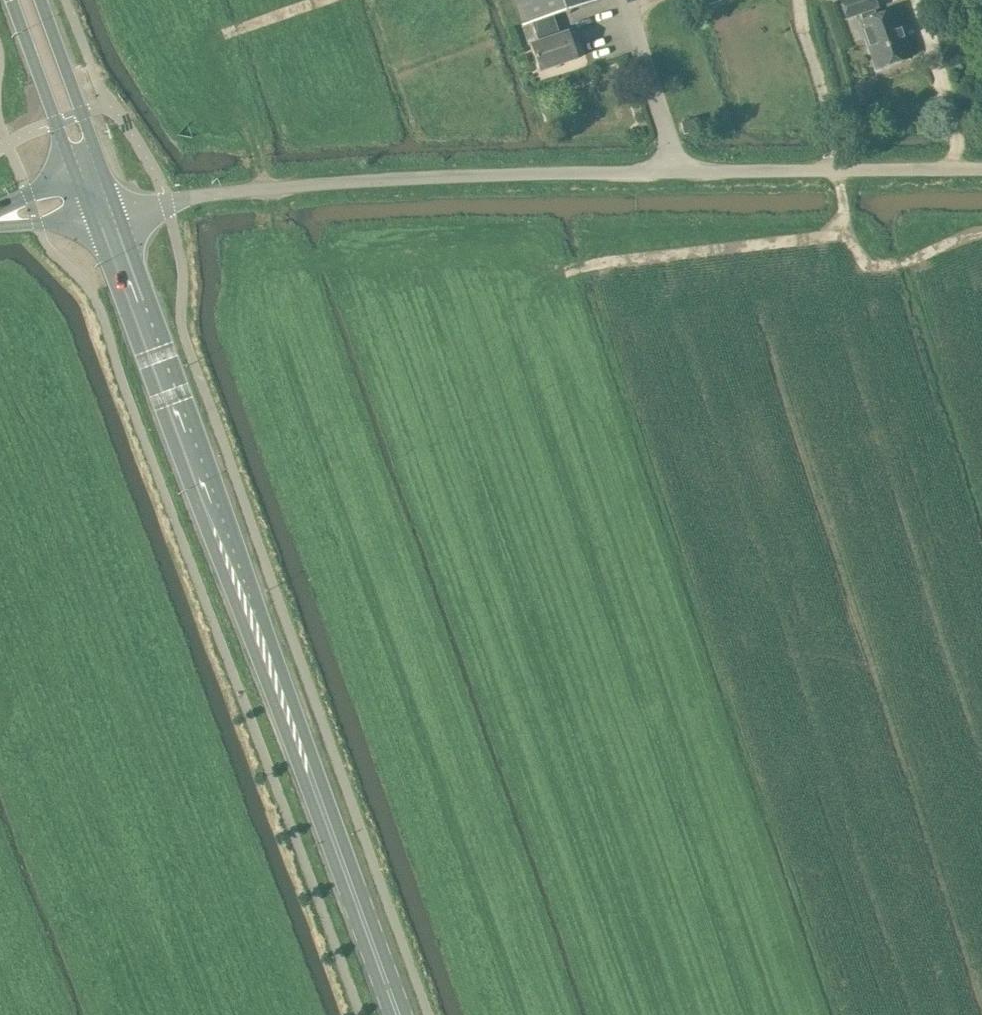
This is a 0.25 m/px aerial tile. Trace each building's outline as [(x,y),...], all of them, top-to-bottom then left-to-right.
[(553,16),(600,0),(513,0),(522,27),(531,24),(553,16)] [(873,9),(876,8),(874,0),(840,0),(846,18),(859,13),(862,21),(860,21),(876,68),(910,56),(903,36),(908,35),(898,8),(876,16),(873,9)] [(559,34),(553,16),(531,24),(537,41),(530,44),(539,70),(576,58),(567,31),(559,34)] [(697,118),(681,123),(684,134),(700,130),(697,118)]
